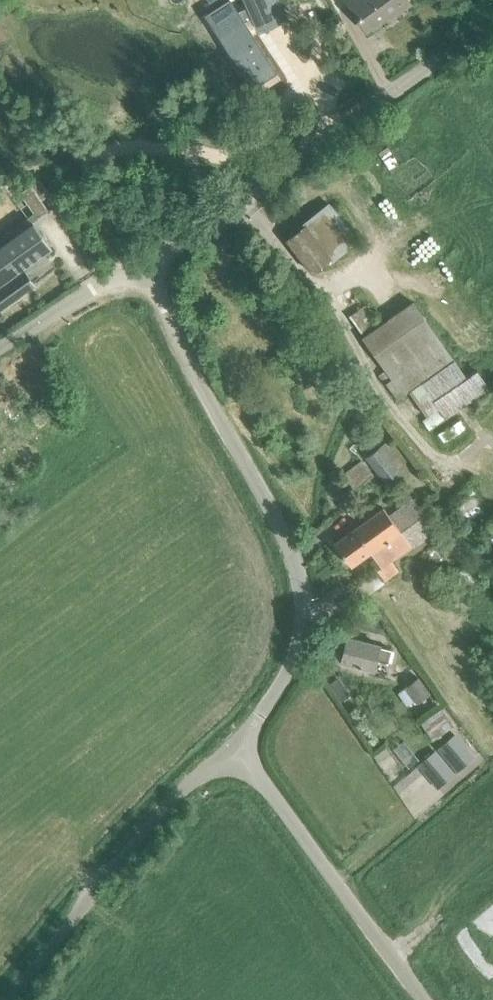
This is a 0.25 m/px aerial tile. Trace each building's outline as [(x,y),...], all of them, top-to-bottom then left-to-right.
[(264,100),(287,85),(264,49),(282,43),(268,0),(250,0),(260,30),(253,32),(242,14),(218,30),(264,100)] [(350,6),(367,30),(392,12),(394,14),(409,4),(407,0),(359,0),(350,6)] [(31,184),(19,193),(38,218),(49,211),(31,184)] [(285,239),(311,273),(330,259),(331,261),(359,240),(329,202),(303,222),(305,224),(285,239)] [(35,284),(23,269),(52,248),(33,223),(0,247),(0,309),(35,284)] [(217,242),(223,250),(231,244),(225,236),(217,242)] [(385,383),(396,398),(451,359),(411,302),(361,338),(390,379),(385,383)] [(349,316),(361,333),(377,322),(364,304),(349,316)] [(427,417),(421,420),(429,430),(445,418),(489,388),(476,370),(465,377),(454,360),(409,391),(427,417)] [(366,457),(388,485),(408,469),(386,441),(366,457)] [(343,474),(355,489),(374,474),(362,460),(343,474)] [(380,566),(376,570),(384,580),(398,570),(391,560),(434,529),(412,498),(389,516),(383,508),(333,543),(350,566),(370,552),(380,566)] [(341,662),(372,670),(375,660),(387,663),(387,662),(391,663),(394,651),(391,650),(391,649),(378,646),(378,644),(347,637),(341,662)] [(405,686),(416,703),(429,693),(417,677),(405,686)] [(418,720),(431,739),(452,724),(439,706),(418,720)] [(454,734),(437,749),(457,772),(474,757),(454,734)] [(435,751),(418,765),(437,789),(455,774),(435,751)]
